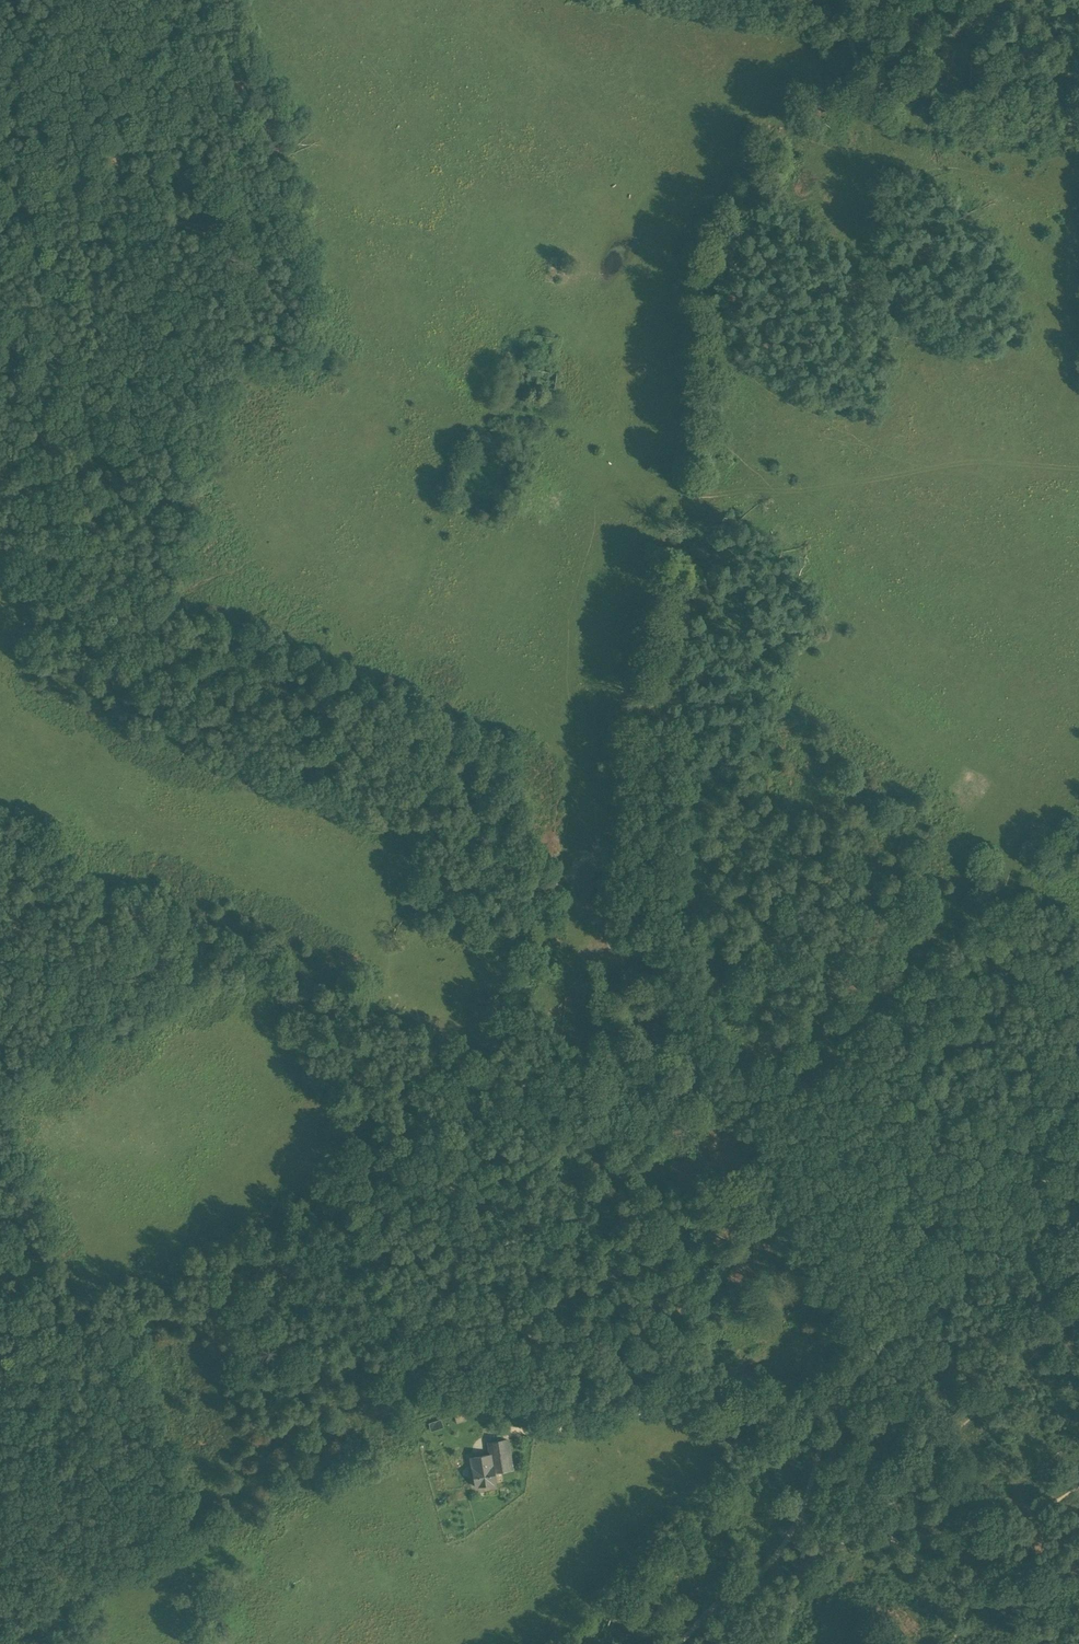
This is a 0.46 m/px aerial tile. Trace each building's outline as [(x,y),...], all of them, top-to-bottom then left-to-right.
[(432,1430),(444,1426),(441,1418),(429,1422),(432,1430)] [(491,1454),(471,1458),(472,1468),(475,1486),(496,1483),(493,1472),(512,1469),(507,1440),(488,1443),(491,1454)]
